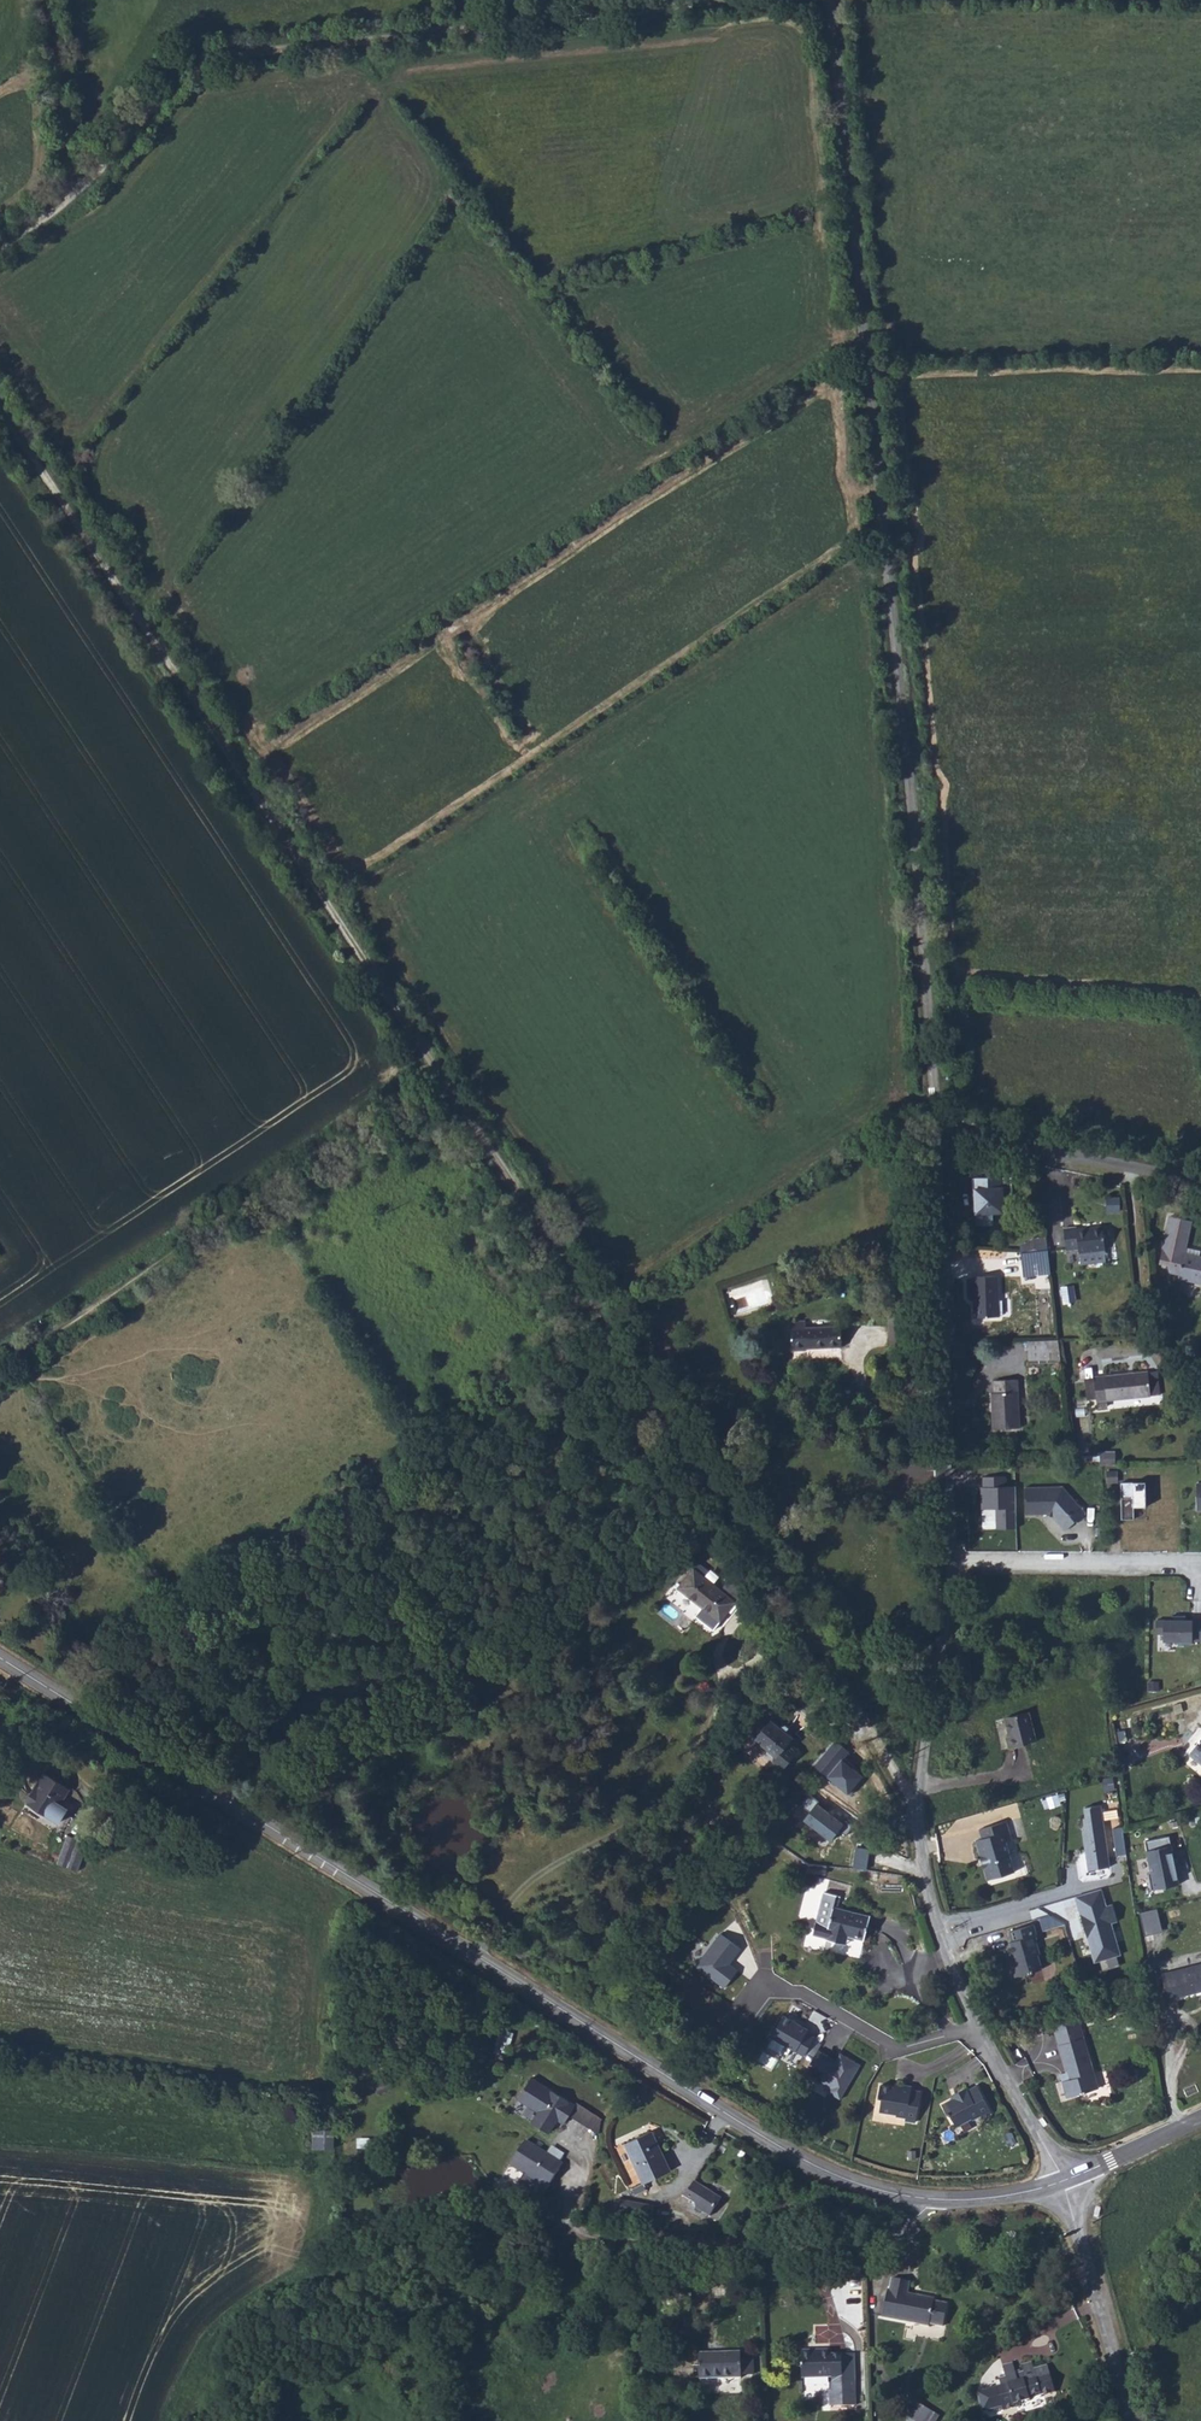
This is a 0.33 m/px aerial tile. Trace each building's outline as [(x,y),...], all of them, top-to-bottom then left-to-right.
[(959,892),(945,893),(946,915),(961,914),(959,892)] [(985,1211),(981,1212),(985,1230),(1001,1227),(999,1215),(1009,1213),(1005,1195),(1015,1193),(1012,1177),(988,1182),(992,1201),(983,1202),(985,1211)] [(988,1182),(973,1185),(979,1212),(981,1212),(985,1211),(983,1202),(992,1201),(988,1182)] [(1176,1283),(1200,1288),(1200,1260),(1182,1256),(1190,1224),(1168,1219),(1157,1266),(1165,1267),(1167,1275),(1178,1277),(1176,1283)] [(1102,1228),(1063,1233),(1066,1253),(1081,1251),(1083,1266),(1105,1263),(1104,1253),(1105,1252),(1102,1228)] [(1024,1277),(1052,1274),(1048,1236),(1032,1238),(1033,1251),(1022,1252),(1024,1277)] [(998,1279),(975,1280),(976,1321),(1000,1320),(998,1279)] [(809,1327),(795,1328),(796,1358),(810,1357),(810,1354),(844,1352),(843,1333),(809,1335),(809,1327)] [(1065,1363),(1062,1341),(1030,1342),(1031,1364),(1065,1363)] [(1160,1374),(1150,1375),(1153,1398),(1162,1397),(1160,1374)] [(1153,1398),(1150,1375),(1097,1381),(1101,1412),(1111,1411),(1110,1402),(1153,1398)] [(997,1431),(1025,1429),(1022,1380),(998,1382),(999,1394),(994,1394),(997,1431)] [(1113,1451),(1098,1452),(1099,1464),(1114,1463),(1113,1451)] [(1005,1478),(984,1478),(984,1487),(982,1487),(983,1508),(999,1507),(1000,1527),(1015,1527),(1014,1489),(1006,1489),(1005,1478)] [(1141,1481),(1117,1482),(1118,1518),(1130,1517),(1130,1505),(1142,1505),(1141,1481)] [(1063,1486),(1025,1486),(1025,1515),(1050,1515),(1065,1531),(1086,1511),(1063,1486)] [(655,1550),(669,1540),(665,1533),(650,1543),(655,1550)] [(723,1621),(746,1590),(732,1578),(723,1588),(696,1568),(680,1588),(697,1602),(690,1612),(689,1616),(693,1619),(697,1618),(706,1608),(723,1621)] [(1190,1625),(1190,1620),(1176,1620),(1176,1625),(1160,1625),(1160,1639),(1168,1639),(1168,1645),(1179,1645),(1179,1648),(1196,1648),(1196,1645),(1200,1645),(1200,1624),(1190,1625)] [(1009,1739),(1013,1751),(1043,1741),(1034,1712),(1008,1720),(1014,1738),(1009,1739)] [(778,1742),(754,1724),(738,1745),(761,1762),(758,1768),(759,1773),(768,1775),(784,1755),(774,1747),(778,1742)] [(850,1750),(835,1738),(813,1767),(848,1794),(863,1776),(842,1760),(850,1750)] [(1185,1757),(1200,1772),(1200,1740),(1185,1757)] [(60,1822),(70,1810),(64,1804),(73,1792),(61,1783),(53,1792),(40,1784),(28,1799),(60,1822)] [(845,1822),(815,1800),(801,1818),(831,1841),(845,1822)] [(1082,1806),(1088,1869),(1110,1865),(1100,1803),(1082,1806)] [(1006,1822),(979,1830),(982,1839),(975,1841),(987,1882),(1015,1874),(1005,1838),(1010,1836),(1006,1822)] [(1116,1853),(1125,1852),(1122,1826),(1113,1827),(1116,1853)] [(89,1842),(68,1835),(59,1864),(80,1871),(89,1842)] [(1145,1848),(1152,1887),(1178,1882),(1170,1843),(1145,1848)] [(1102,1888),(1074,1896),(1092,1960),(1121,1953),(1102,1888)] [(816,1894),(805,1934),(823,1939),(821,1942),(837,1947),(840,1937),(858,1941),(862,1920),(827,1910),(830,1898),(816,1894)] [(1162,1929),(1156,1906),(1139,1911),(1145,1934),(1162,1929)] [(1031,1927),(1005,1935),(1011,1956),(1013,1962),(1009,1963),(1013,1978),(1038,1970),(1034,1956),(1037,1956),(1031,1938),(1034,1937),(1031,1927)] [(719,1933),(695,1965),(723,1988),(739,1971),(729,1964),(740,1948),(719,1933)] [(1167,1973),(1171,1999),(1200,1994),(1200,1967),(1167,1973)] [(1113,2016),(1110,2005),(1090,2011),(1093,2021),(1113,2016)] [(783,2016),(770,2036),(804,2055),(815,2035),(783,2016)] [(1072,2016),(1045,2023),(1062,2083),(1057,2085),(1061,2101),(1093,2092),(1072,2016)] [(843,2099),(860,2065),(841,2053),(820,2087),(843,2099)] [(577,2105),(532,2076),(517,2099),(537,2112),(531,2122),(550,2134),(559,2121),(565,2125),(577,2105)] [(909,2122),(915,2093),(905,2091),(906,2087),(895,2085),(895,2088),(889,2087),(875,2084),(873,2096),(876,2097),(874,2109),(888,2112),(890,2115),(899,2117),(898,2120),(909,2122)] [(951,2101),(940,2107),(945,2116),(948,2117),(953,2127),(965,2121),(969,2122),(978,2118),(979,2121),(989,2116),(975,2089),(966,2093),(965,2090),(955,2095),(957,2098),(951,2101)] [(314,2129),(314,2149),(336,2149),(336,2129),(314,2129)] [(653,2136),(626,2150),(647,2190),(674,2177),(653,2136)] [(547,2153),(524,2137),(507,2162),(533,2180),(528,2188),(537,2195),(556,2167),(543,2159),(547,2153)] [(560,2161),(547,2153),(543,2159),(556,2167),(560,2161)] [(718,2203),(692,2185),(684,2197),(680,2199),(692,2207),(693,2211),(706,2220),(718,2203)] [(655,2270),(656,2278),(656,2288),(670,2288),(669,2270),(655,2270)] [(943,2330),(948,2309),(935,2306),(936,2302),(927,2300),(926,2305),(918,2305),(918,2299),(906,2297),(908,2286),(891,2282),(881,2322),(929,2332),(929,2328),(943,2330)] [(738,2380),(738,2353),(696,2354),(698,2382),(738,2380)] [(807,2353),(795,2354),(796,2381),(826,2379),(827,2392),(824,2392),(825,2409),(851,2407),(848,2356),(825,2357),(825,2355),(808,2356),(807,2353)] [(1035,2396),(1037,2402),(1051,2397),(1044,2368),(1031,2373),(1028,2366),(1018,2370),(1020,2377),(1013,2379),(1010,2367),(1000,2369),(1002,2380),(995,2383),(999,2392),(994,2394),(1000,2415),(1015,2411),(1013,2409),(1012,2404),(1035,2396)] [(1013,2409),(1037,2402),(1035,2396),(1012,2404),(1013,2409)] [(940,2414),(918,2401),(906,2420),(936,2420),(940,2414)]
